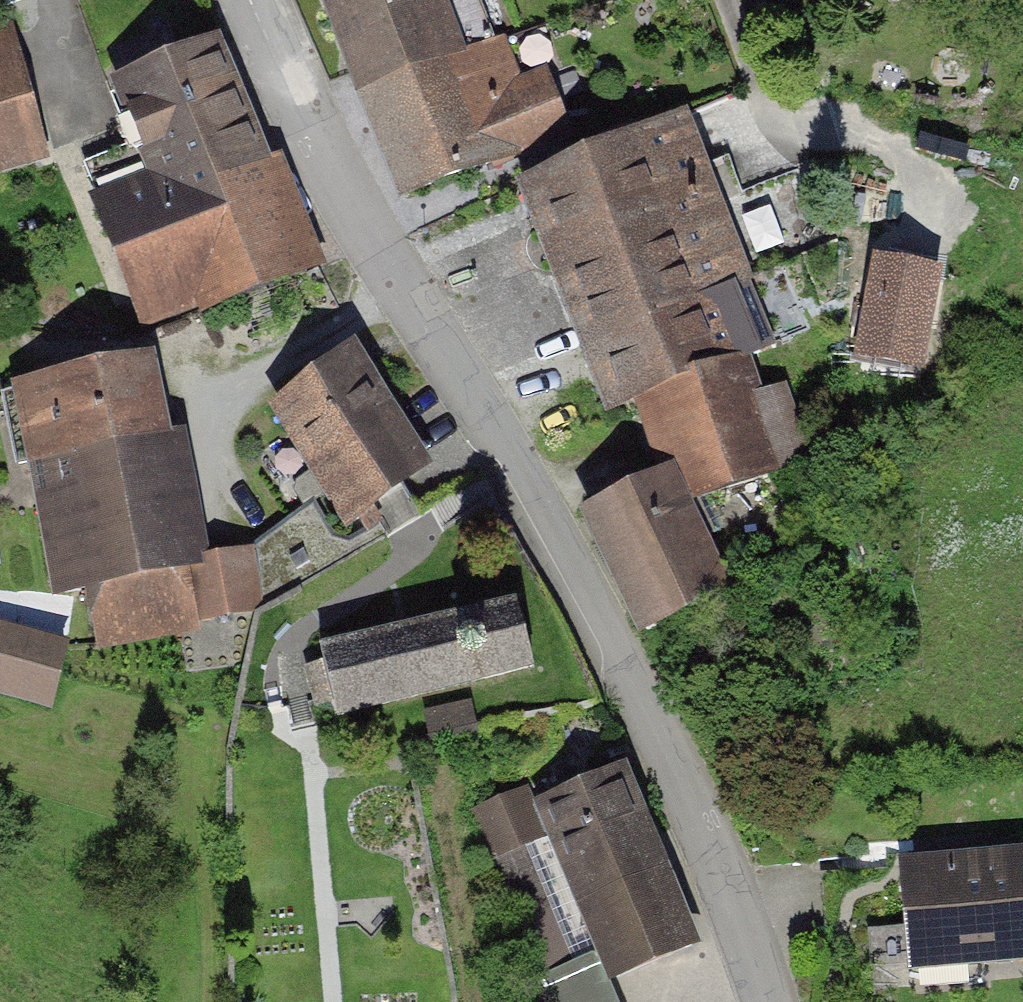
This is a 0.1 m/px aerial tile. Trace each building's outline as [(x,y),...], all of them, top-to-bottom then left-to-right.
[(407,198),(576,142),(536,28),(467,49),(447,0),(322,0),(407,198)] [(0,24),(0,174),(50,160),(12,21),(0,24)] [(145,176),(88,199),(143,338),(325,265),(281,155),(268,160),(219,37),(107,82),(145,176)] [(688,117),(518,181),(602,412),(642,397),(747,357),(768,349),(688,117)] [(874,253),(869,355),(931,358),(937,256),(874,253)] [(271,405),(346,530),(431,470),(354,350),(271,405)] [(160,354),(12,385),(50,599),(89,593),(100,657),(201,642),(192,568),(206,563),(160,354)] [(695,510),(786,475),(747,357),(642,397),(657,481),(678,471),(695,510)] [(584,514),(640,639),(733,594),(695,510),(678,471),(657,481),(584,514)] [(265,614),(254,558),(199,569),(211,625),(265,614)] [(313,647),(335,732),(404,714),(545,679),(523,594),(313,647)] [(56,705),(75,638),(0,616),(0,689),(56,705)] [(468,814),(538,1001),(612,1001),(609,993),(702,958),(632,770),(533,807),(527,792),(468,814)] [(903,864),(913,967),(1022,960),(1022,857),(903,864)]
